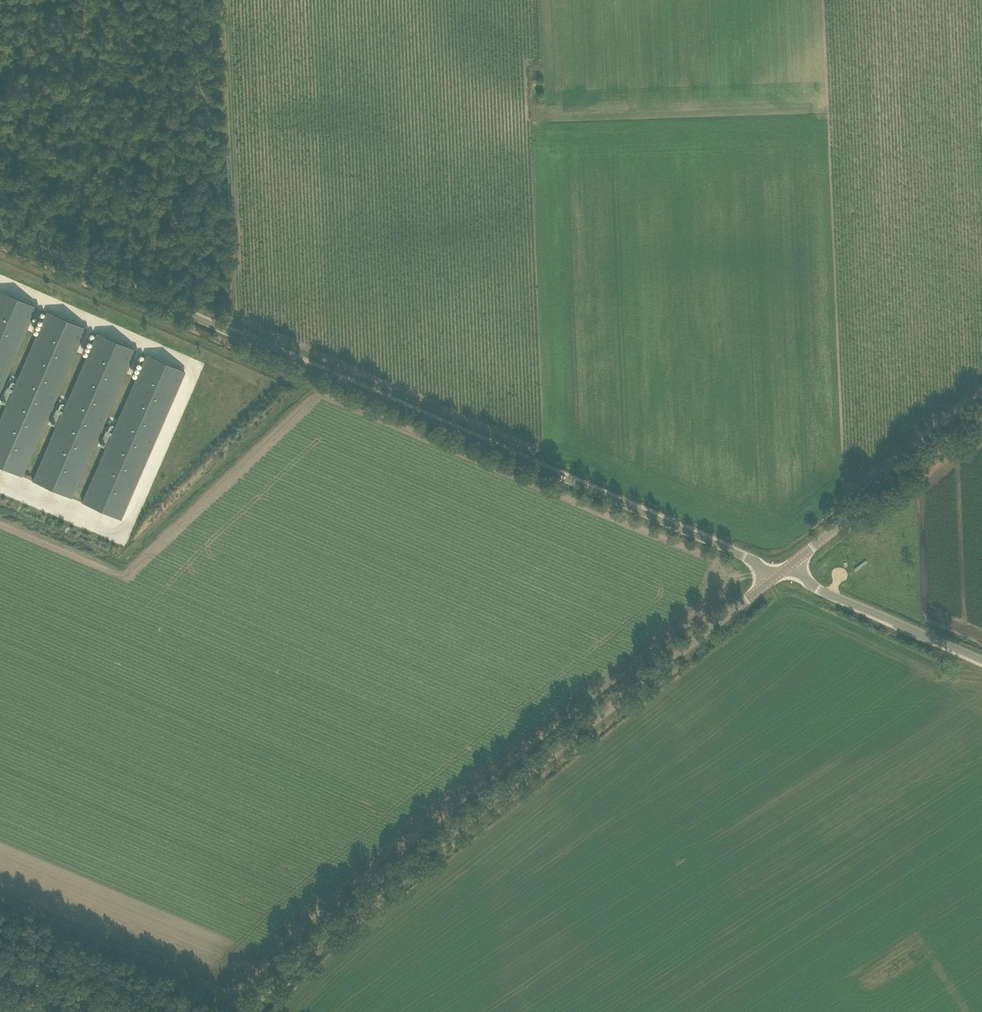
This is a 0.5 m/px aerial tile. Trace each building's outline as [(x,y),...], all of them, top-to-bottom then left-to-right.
[(37,307),(0,291),(0,392),(37,307)] [(0,421),(0,467),(23,476),(87,328),(47,311),(0,421)] [(97,333),(33,481),(72,498),(136,350),(97,333)] [(186,372),(147,355),(83,503),(122,520),(186,372)]
